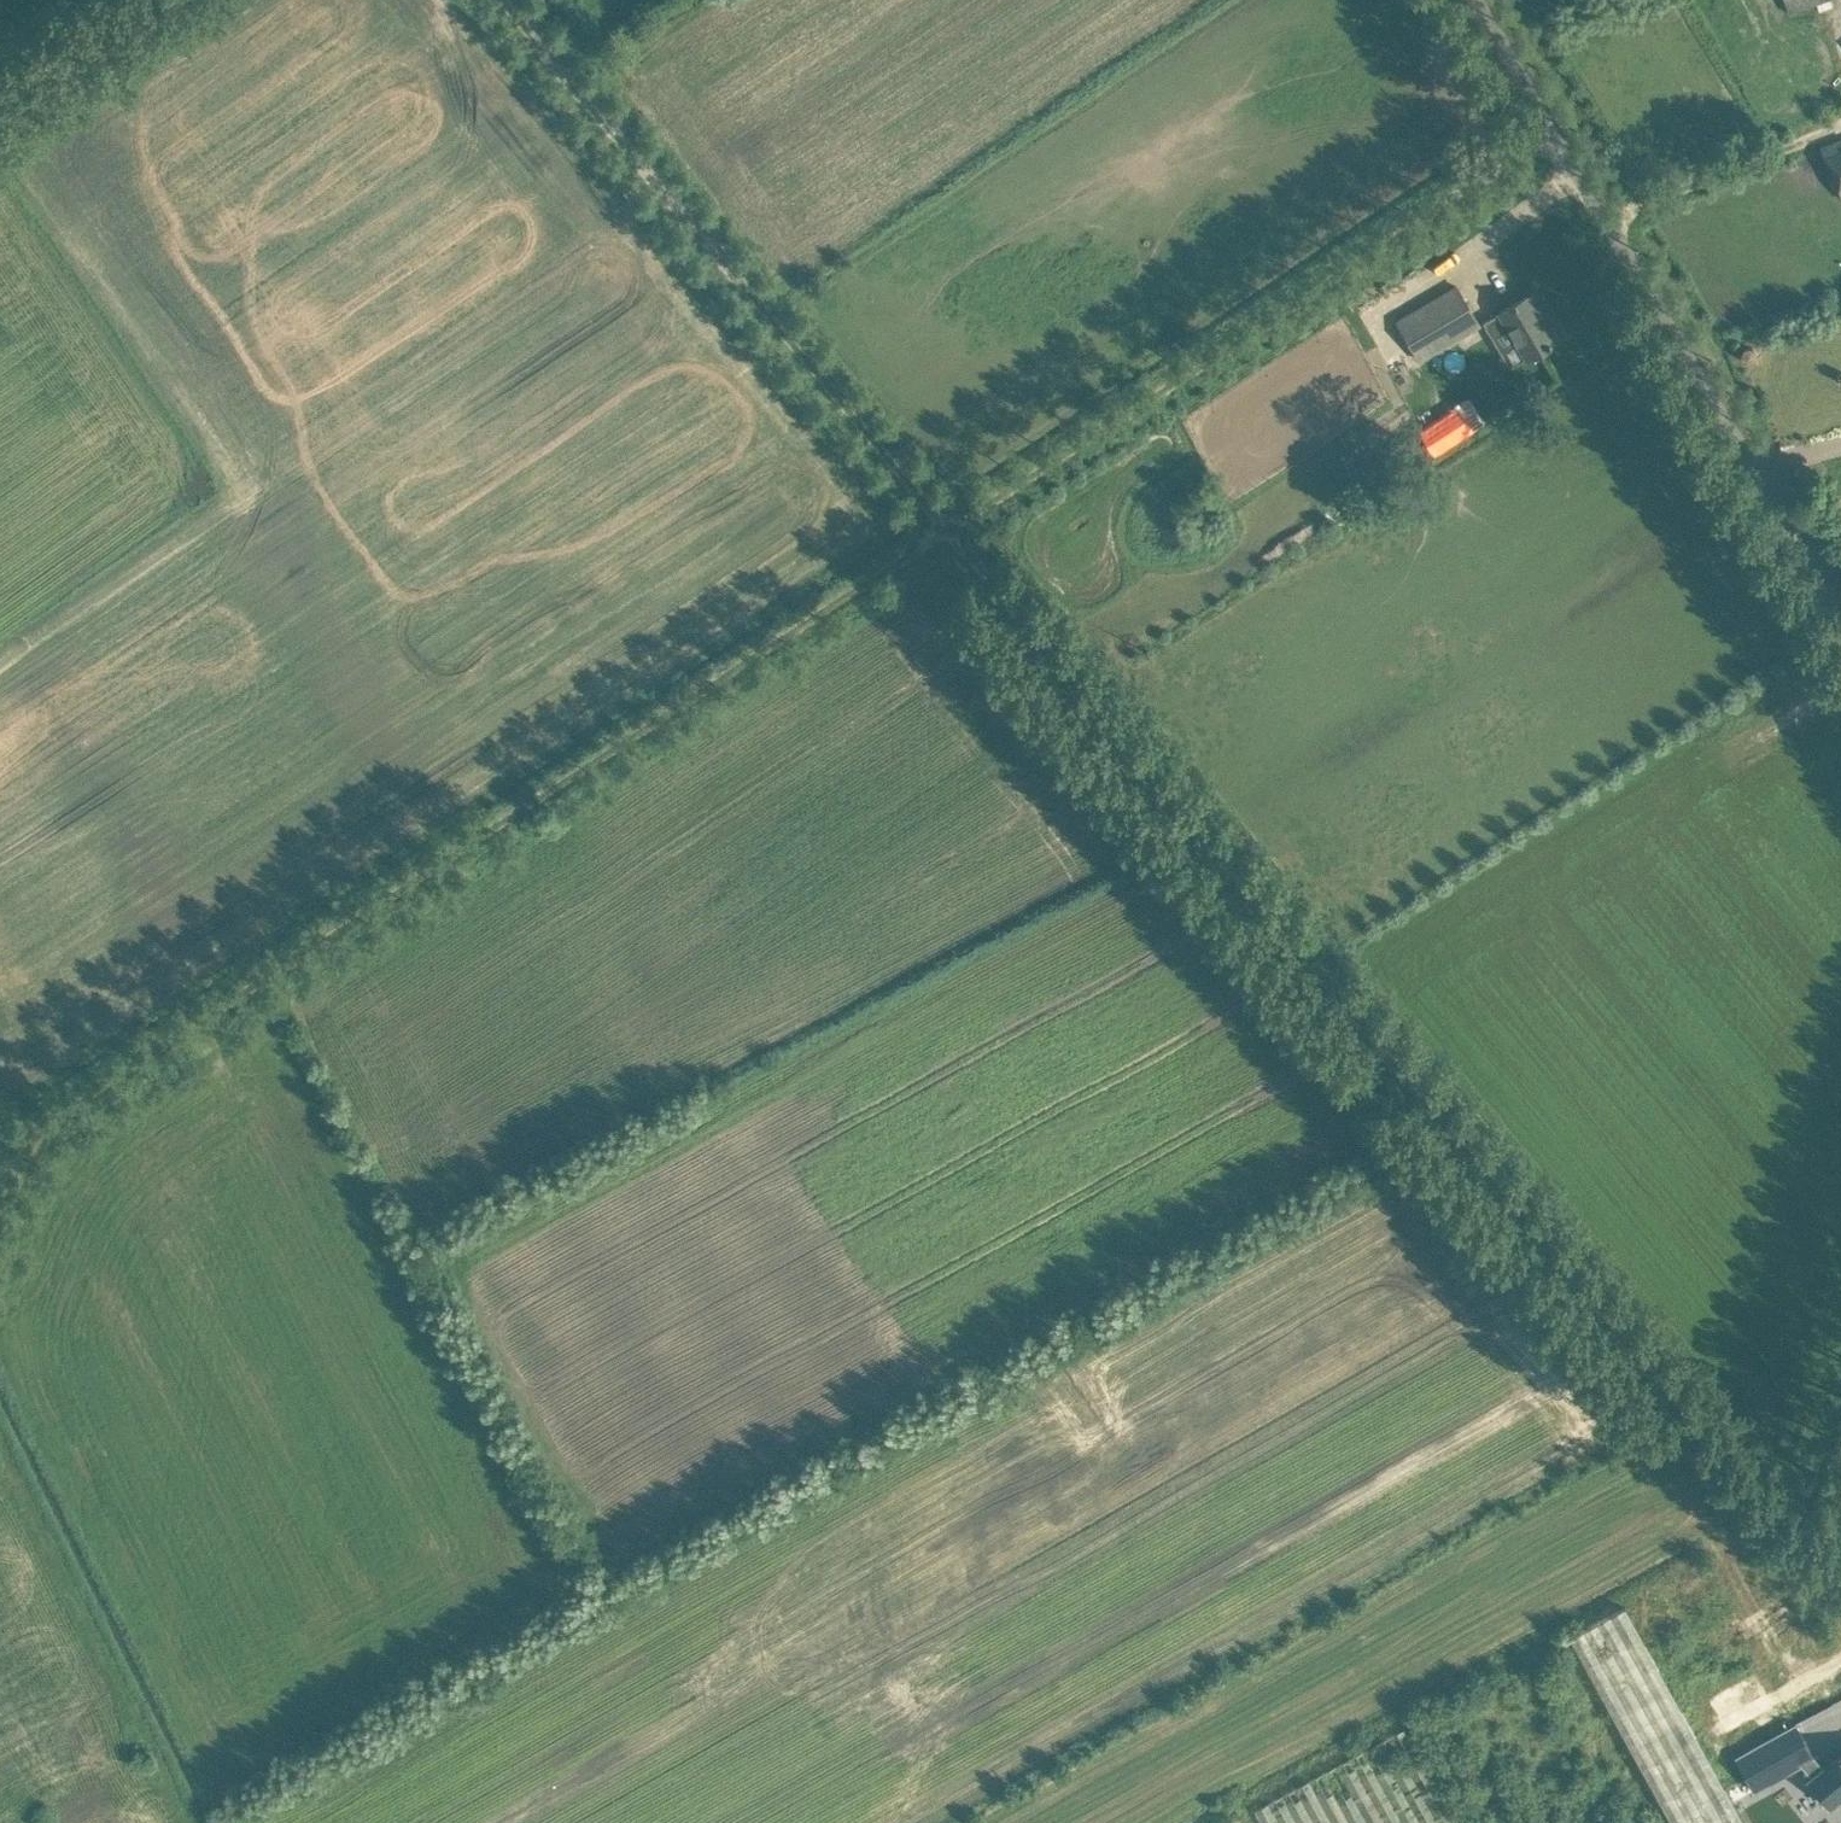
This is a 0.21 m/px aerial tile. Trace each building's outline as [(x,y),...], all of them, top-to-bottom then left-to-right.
[(1790,13),(1816,3),(1819,10),(1834,4),(1832,0),(1785,0),(1790,13)] [(1820,145),(1840,199),(1840,137),(1820,145)] [(1456,286),(1397,321),(1421,360),(1479,325),(1456,286)] [(1527,357),(1562,336),(1552,318),(1545,322),(1528,294),(1499,311),(1527,357)] [(1434,453),(1484,421),(1469,397),(1419,429),(1434,453)] [(1655,1663),(1588,1700),(1607,1734),(1683,1691),(1697,1717),(1756,1683),(1736,1648),(1677,1681),(1673,1675),(1665,1679),(1655,1663)] [(1735,1755),(1754,1789),(1800,1763),(1811,1777),(1808,1780),(1829,1804),(1840,1795),(1840,1752),(1823,1767),(1814,1755),(1795,1722),(1735,1755)] [(1365,1785),(1383,1822),(1439,1822),(1399,1736),(1259,1801),(1269,1822),(1305,1822),(1304,1821),(1331,1790),(1327,1781),(1339,1776),(1349,1798),(1359,1807),(1365,1785)] [(1632,1818),(1634,1822),(1734,1822),(1707,1775),(1632,1818)]
